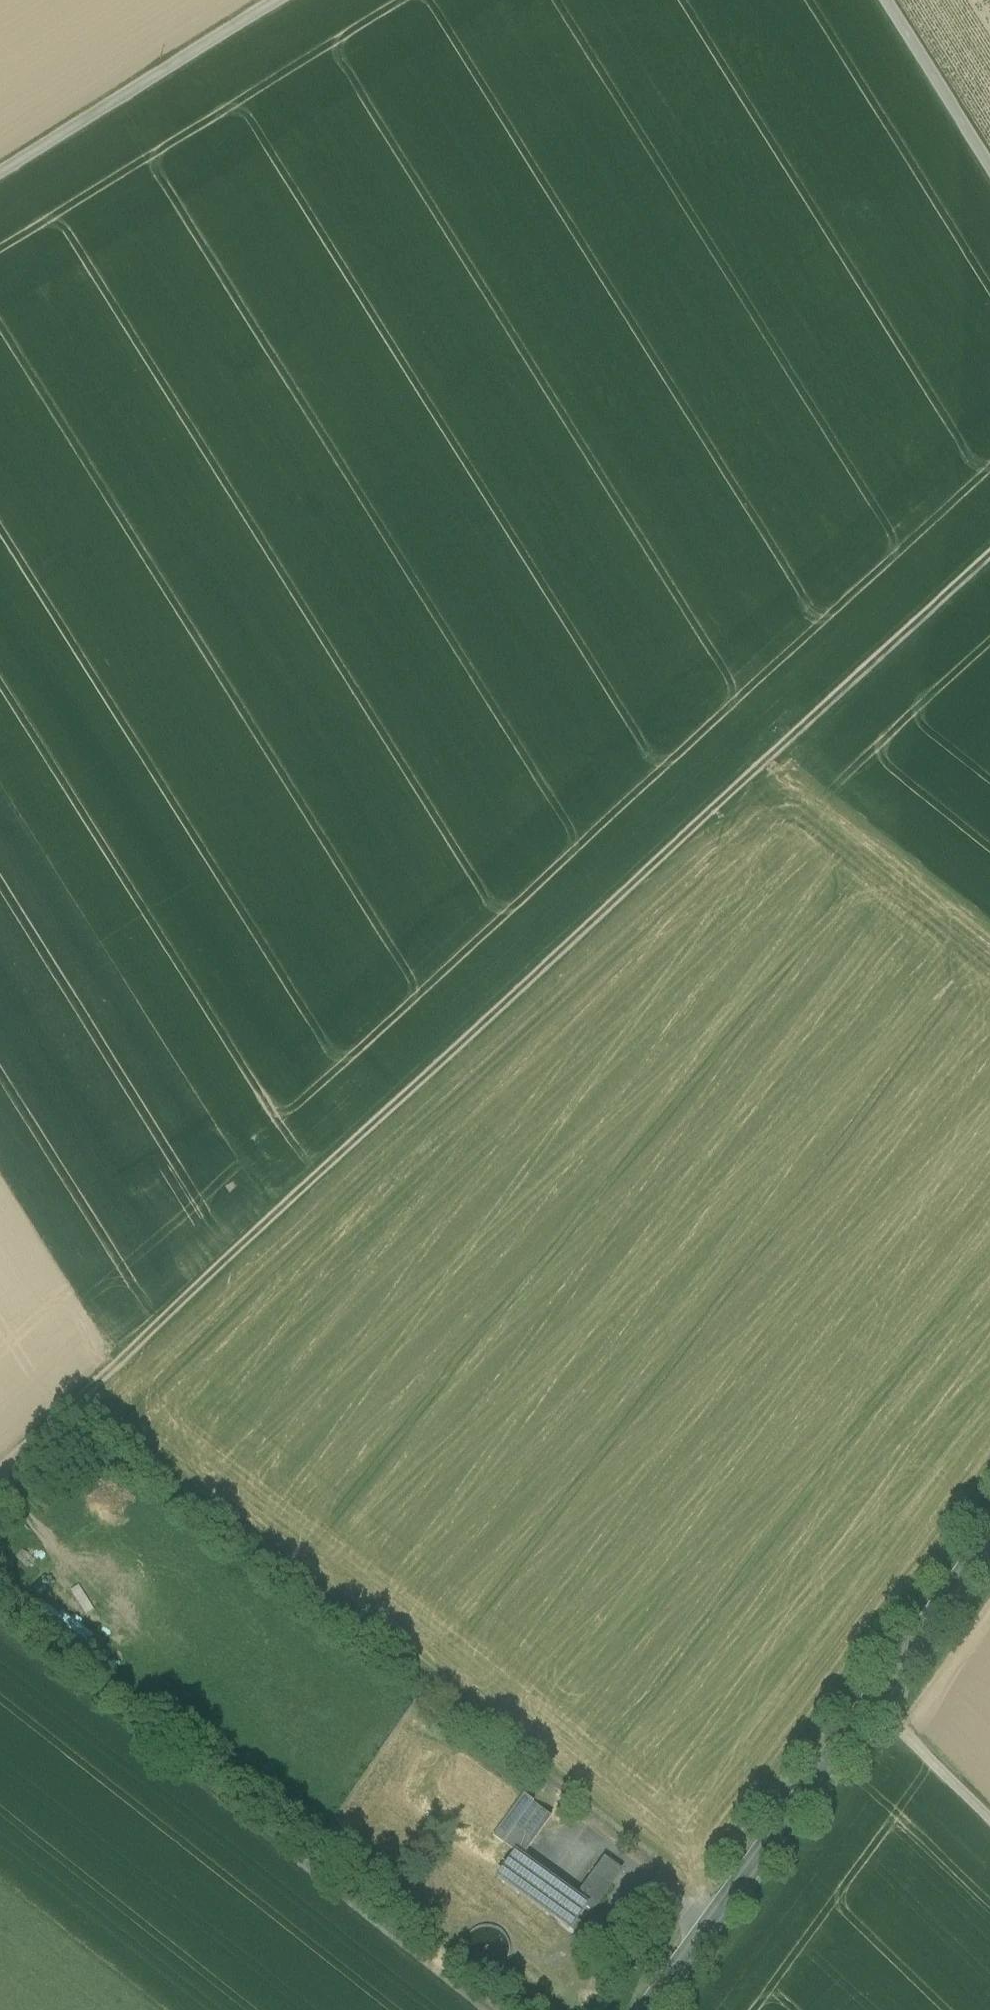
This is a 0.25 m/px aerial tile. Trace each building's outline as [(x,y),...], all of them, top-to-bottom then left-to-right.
[(518,1799),(489,1839),(513,1856),(518,1859),(547,1819),(518,1799)] [(518,1859),(513,1856),(497,1878),(568,1928),(579,1913),(584,1906),(592,1912),(620,1871),(604,1860),(575,1900),(518,1859)] [(579,1913),(568,1928),(577,1935),(588,1919),(579,1913)]
